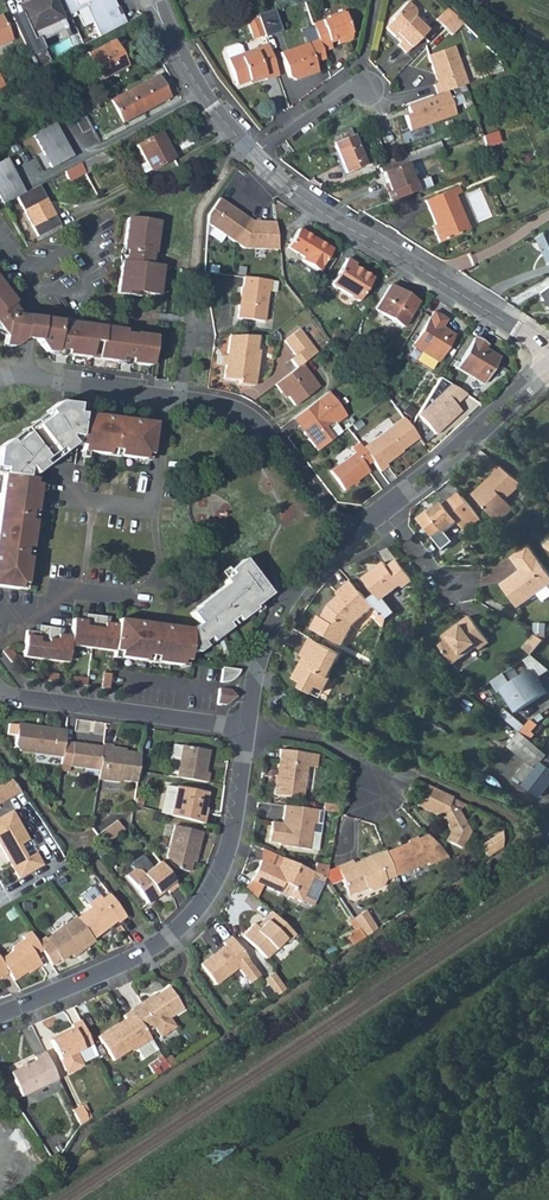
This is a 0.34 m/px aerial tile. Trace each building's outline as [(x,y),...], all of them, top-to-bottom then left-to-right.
[(18,8),(21,17),(12,21),(30,62),(44,56),(38,42),(66,30),(52,0),(36,0),(18,8)] [(99,37),(126,23),(122,15),(119,17),(115,8),(117,7),(113,0),(62,0),(68,15),(85,7),(99,37)] [(391,20),(384,28),(393,37),(395,35),(401,41),(400,43),(397,45),(405,53),(426,30),(412,17),(414,14),(413,9),(406,2),(390,19),(391,20)] [(18,8),(9,13),(12,21),(21,17),(18,8)] [(438,20),(445,26),(455,15),(448,9),(438,20)] [(318,27),(313,29),(317,41),(321,53),(332,49),(330,43),(336,41),(341,39),(343,43),(350,41),(352,36),(343,11),(327,17),(328,19),(317,23),(318,27)] [(455,15),(445,26),(452,34),(464,23),(455,15)] [(0,16),(0,45),(11,41),(0,16)] [(262,31),(257,16),(247,19),(252,35),(262,31)] [(264,36),(262,31),(252,35),(254,39),(264,36)] [(314,60),(322,57),(321,53),(317,41),(280,54),(288,78),(294,82),(316,74),(313,64),(314,60)] [(86,54),(79,58),(90,80),(98,76),(100,80),(125,67),(112,43),(87,55),(86,54)] [(435,83),(438,93),(449,89),(459,86),(465,84),(470,82),(456,45),(430,54),(435,71),(438,70),(442,80),(439,81),(435,83)] [(256,53),(243,57),(240,49),(237,47),(227,51),(225,54),(237,87),(264,78),(266,82),(279,77),(267,47),(255,51),(256,53)] [(30,62),(35,72),(48,65),(44,56),(30,62)] [(157,76),(111,101),(122,123),(168,99),(157,76)] [(74,82),(60,83),(61,93),(75,91),(74,82)] [(464,99),(470,97),(465,84),(459,86),(464,99)] [(458,115),(449,89),(438,93),(410,104),(413,113),(408,115),(413,131),(458,115)] [(97,110),(93,102),(89,104),(77,111),(81,119),(97,110)] [(59,122),(35,135),(53,168),(76,156),(59,122)] [(365,166),(350,128),(330,137),(345,174),(365,166)] [(498,131),(484,136),(488,147),(502,142),(498,131)] [(159,133),(135,146),(143,162),(136,166),(140,175),(171,159),(159,133)] [(126,152),(121,142),(112,147),(94,157),(99,167),(126,152)] [(378,165),(381,173),(385,172),(408,163),(444,150),(441,142),(404,155),(378,165)] [(28,192),(10,157),(0,163),(0,198),(4,205),(16,198),(28,192)] [(85,174),(99,167),(94,157),(80,165),(85,174)] [(415,182),(408,163),(385,172),(388,182),(392,191),(389,193),(392,202),(433,188),(429,177),(415,182)] [(80,165),(65,172),(70,182),(85,174),(80,165)] [(28,192),(16,198),(37,238),(59,226),(38,187),(28,192)] [(457,188),(423,202),(433,226),(430,228),(437,244),(468,231),(454,197),(460,194),(457,188)] [(250,224),(219,203),(206,217),(206,229),(242,252),(274,252),(275,226),(250,224)] [(126,218),(121,258),(133,260),(133,264),(121,262),(117,293),(135,296),(136,292),(158,294),(162,267),(158,266),(153,266),(155,253),(154,253),(157,222),(126,218)] [(297,227),(286,245),(294,250),(301,255),(299,258),(300,259),(316,269),(330,247),(297,227)] [(541,238),(548,258),(548,235),(541,238)] [(295,268),(300,259),(299,258),(301,255),(294,250),(286,262),(295,268)] [(345,257),(329,281),(356,299),(370,277),(352,266),(354,262),(345,257)] [(267,287),(269,275),(242,272),(240,282),(239,282),(237,292),(240,293),(238,300),(236,300),(234,313),(261,317),(266,286),(267,287)] [(274,288),(276,276),(269,275),(267,287),(274,288)] [(10,351),(25,340),(28,317),(21,316),(21,310),(17,305),(7,313),(5,309),(15,302),(0,283),(0,338),(10,351)] [(388,283),(373,307),(401,324),(416,300),(388,283)] [(7,313),(17,305),(15,302),(5,309),(7,313)] [(431,312),(411,346),(436,362),(452,335),(441,328),(445,321),(431,312)] [(40,320),(28,317),(25,340),(32,334),(37,341),(40,320)] [(40,320),(37,341),(46,352),(149,366),(153,338),(136,335),(136,334),(127,332),(125,345),(121,345),(123,332),(70,324),(70,337),(65,337),(66,323),(40,320)] [(298,328),(282,339),(294,355),(309,343),(298,328)] [(255,351),(258,337),(230,337),(227,357),(226,359),(230,360),(229,364),(226,364),(225,366),(223,379),(238,382),(238,385),(253,387),(259,351),(255,351)] [(473,339),(454,369),(480,386),(498,359),(483,350),(485,346),(473,339)] [(300,364),(316,352),(309,343),(294,355),(288,359),(294,369),(300,364)] [(220,365),(225,366),(226,364),(229,364),(230,360),(226,359),(227,357),(222,357),(220,365)] [(317,388),(300,364),(294,369),(273,385),(279,393),(281,391),(285,396),(292,406),(317,388)] [(439,376),(415,413),(434,433),(459,411),(453,404),(465,393),(439,376)] [(303,435),(317,453),(333,441),(342,435),(335,426),(346,418),(327,394),(294,418),(304,430),(303,435)] [(131,422),(131,420),(109,417),(109,419),(103,418),(103,416),(81,413),(82,406),(60,404),(49,412),(52,416),(38,426),(56,453),(61,449),(64,454),(75,446),(69,437),(72,435),(82,437),(91,438),(88,452),(143,459),(144,454),(150,455),(155,423),(138,421),(138,423),(131,422)] [(292,420),(303,435),(304,430),(294,418),(292,420)] [(401,452),(419,439),(408,425),(404,419),(362,450),(372,463),(379,474),(388,467),(386,465),(399,455),(397,453),(398,451),(401,452)] [(0,488),(0,490),(0,583),(20,585),(21,579),(27,580),(35,515),(30,515),(31,510),(32,504),(37,505),(38,490),(24,488),(25,479),(26,471),(29,469),(34,475),(45,468),(42,463),(46,460),(28,434),(12,445),(9,441),(0,448),(0,472),(6,472),(4,489),(0,488)] [(84,451),(88,452),(91,438),(82,437),(81,443),(85,444),(84,451)] [(366,468),(372,463),(362,450),(358,445),(350,450),(354,455),(330,473),(344,492),(370,473),(366,468)] [(508,498),(523,483),(500,464),(493,471),(495,472),(474,494),(501,520),(516,505),(508,498)] [(24,488),(38,490),(39,486),(35,486),(35,481),(25,479),(24,488)] [(425,510),(414,518),(439,550),(450,541),(443,532),(454,523),(456,526),(465,519),(470,525),(477,519),(456,493),(442,504),(440,502),(427,512),(425,510)] [(513,557),(524,573),(520,576),(519,574),(502,586),(518,608),(538,593),(548,586),(548,574),(529,546),(513,557)] [(40,633),(27,631),(23,657),(69,663),(71,644),(116,650),(122,651),(121,657),(182,666),(184,660),(190,661),(192,650),(201,651),(258,608),(257,605),(272,593),(245,558),(230,569),(233,573),(225,579),(228,584),(200,606),(201,608),(194,613),(201,623),(196,628),(147,621),(147,623),(141,622),(141,620),(120,618),(119,624),(106,622),(107,616),(89,613),(88,620),(75,618),(72,637),(60,635),(61,628),(42,625),(40,633)] [(385,562),(364,578),(370,584),(374,584),(376,588),(376,592),(377,594),(369,600),(375,606),(387,619),(396,612),(385,598),(403,584),(405,587),(414,580),(399,559),(389,567),(385,562)] [(355,623),(375,606),(369,600),(351,580),(338,592),(340,594),(335,599),(337,602),(332,605),(329,604),(323,615),(320,614),(312,627),(344,644),(355,623)] [(538,593),(543,601),(548,597),(548,586),(538,593)] [(472,617),(462,624),(463,626),(449,636),(451,639),(442,646),(455,664),(478,647),(481,650),(491,643),(472,617)] [(524,649),(533,654),(544,640),(532,634),(524,649)] [(312,636),(307,645),(324,654),(329,646),(312,636)] [(330,676),(342,653),(329,646),(324,654),(307,645),(302,654),(308,657),(302,666),(300,665),(293,676),(302,681),(299,686),(312,694),(316,686),(324,690),(332,677),(330,676)] [(8,646),(1,650),(11,662),(17,658),(8,646)] [(516,666),(493,681),(500,691),(503,689),(519,712),(548,692),(533,669),(523,676),(516,666)] [(237,677),(240,674),(241,669),(225,667),(222,682),(225,682),(227,682),(230,681),(234,680),(237,677)] [(45,673),(44,681),(58,683),(59,675),(45,673)] [(105,674),(103,689),(110,690),(113,675),(105,674)] [(75,678),(74,685),(89,687),(90,680),(75,678)] [(232,702),(233,691),(221,689),(219,704),(227,705),(232,702)] [(507,720),(520,731),(525,725),(507,710),(502,716),(507,720)] [(532,719),(521,732),(528,738),(533,732),(532,731),(538,724),(532,719)] [(19,752),(62,758),(64,741),(65,734),(56,732),(56,730),(44,728),(44,730),(38,730),(38,727),(17,724),(14,745),(19,752)] [(548,784),(548,758),(547,757),(548,755),(528,738),(521,732),(520,731),(509,746),(527,762),(516,777),(526,784),(525,785),(540,796),(548,784)] [(69,766),(99,770),(102,746),(72,742),(72,743),(64,741),(62,758),(61,765),(69,766)] [(207,749),(182,743),(174,741),(171,752),(174,756),(179,757),(176,775),(207,781),(209,771),(203,770),(207,749)] [(120,781),(137,783),(139,768),(141,754),(127,752),(112,750),(113,748),(113,746),(102,744),(102,746),(99,770),(98,781),(120,784),(120,781)] [(313,754),(280,749),(279,762),(282,763),(279,782),(276,782),(274,794),(304,799),(308,767),(311,767),(313,754)] [(0,784),(0,801),(20,790),(10,778),(0,784)] [(166,783),(159,812),(170,814),(177,786),(166,783)] [(177,786),(170,814),(203,823),(206,812),(203,812),(205,806),(208,794),(177,786)] [(449,807),(453,798),(428,786),(418,806),(442,819),(450,832),(445,841),(461,848),(470,831),(459,812),(449,807)] [(466,805),(453,798),(449,807),(459,812),(466,805)] [(324,803),(323,810),(324,810),(338,812),(339,805),(324,803)] [(323,810),(319,809),(285,805),(283,818),(287,818),(286,823),(273,821),(269,840),(279,842),(279,845),(309,849),(312,832),(321,833),(324,810),(323,810)] [(29,872),(28,870),(34,867),(28,856),(27,857),(19,845),(29,840),(12,810),(0,817),(0,846),(19,879),(29,872)] [(117,820),(97,835),(104,845),(125,829),(117,820)] [(174,824),(165,856),(175,868),(188,871),(191,860),(194,848),(197,849),(201,831),(174,824)] [(481,845),(488,855),(503,846),(503,830),(481,845)] [(312,832),(309,849),(318,850),(321,833),(312,832)] [(408,839),(385,850),(395,874),(428,859),(429,861),(445,854),(425,832),(418,835),(417,833),(407,837),(408,839)] [(262,860),(282,869),(286,859),(282,857),(263,849),(262,860)] [(386,878),(395,874),(385,850),(385,849),(359,860),(358,856),(337,866),(350,895),(367,886),(373,888),(383,884),(386,878)] [(36,852),(28,856),(34,867),(28,870),(29,872),(43,865),(36,852)] [(466,852),(453,861),(463,872),(474,865),(466,852)] [(170,892),(178,885),(159,861),(153,866),(143,855),(131,864),(134,869),(127,874),(149,902),(161,894),(159,892),(165,887),(170,892)] [(314,906),(326,877),(316,872),(286,859),(282,869),(262,860),(252,880),(264,885),(281,893),(285,883),(294,887),(290,896),(314,906)] [(317,862),(316,872),(326,877),(329,865),(317,862)] [(257,899),(264,885),(252,880),(246,888),(257,899)] [(118,924),(127,917),(110,894),(103,899),(94,886),(82,895),(91,908),(78,918),(94,939),(117,922),(118,924)] [(366,909),(354,917),(361,928),(366,936),(379,928),(366,909)] [(290,942),(296,935),(272,912),(266,918),(267,920),(260,928),(258,926),(255,923),(244,935),(268,959),(287,940),(290,942)] [(79,953),(95,941),(94,939),(78,918),(77,917),(47,939),(45,937),(38,941),(44,951),(54,967),(62,961),(61,960),(70,954),(76,949),(79,953)] [(266,918),(258,926),(260,928),(267,920),(266,918)] [(348,936),(354,944),(366,936),(361,928),(348,936)] [(44,951),(38,941),(32,931),(0,950),(0,957),(10,974),(15,980),(26,973),(28,975),(42,966),(36,957),(44,951)] [(262,975),(250,960),(232,937),(224,943),(226,945),(219,950),(219,954),(215,957),(213,955),(201,964),(217,985),(240,968),(251,984),(262,975)] [(10,974),(0,957),(0,979),(1,980),(10,974)] [(277,995),(287,989),(274,972),(264,979),(277,995)] [(149,999),(133,1010),(133,1011),(148,1033),(156,1028),(162,1038),(175,1029),(176,1025),(171,1018),(184,1009),(170,988),(150,1001),(149,999)] [(129,1051),(132,1052),(139,1062),(158,1049),(148,1033),(133,1011),(124,1017),(126,1020),(128,1023),(118,1029),(116,1026),(99,1037),(114,1060),(129,1051)] [(77,1052),(93,1044),(81,1020),(71,1024),(73,1027),(56,1035),(57,1037),(51,1041),(65,1070),(70,1072),(80,1067),(82,1062),(77,1052)] [(126,1020),(116,1026),(118,1029),(128,1023),(126,1020)] [(77,1052),(82,1062),(98,1055),(93,1044),(77,1052)] [(35,1061),(22,1068),(10,1074),(22,1098),(58,1078),(44,1051),(32,1057),(35,1061)] [(172,1054),(165,1059),(169,1066),(176,1061),(172,1054)] [(114,1089),(118,1097),(126,1093),(122,1084),(114,1089)] [(84,1096),(82,1097),(92,1117),(94,1115),(87,1100),(84,1096)] [(72,1103),(74,1107),(83,1123),(92,1117),(82,1097),(72,1103)]
